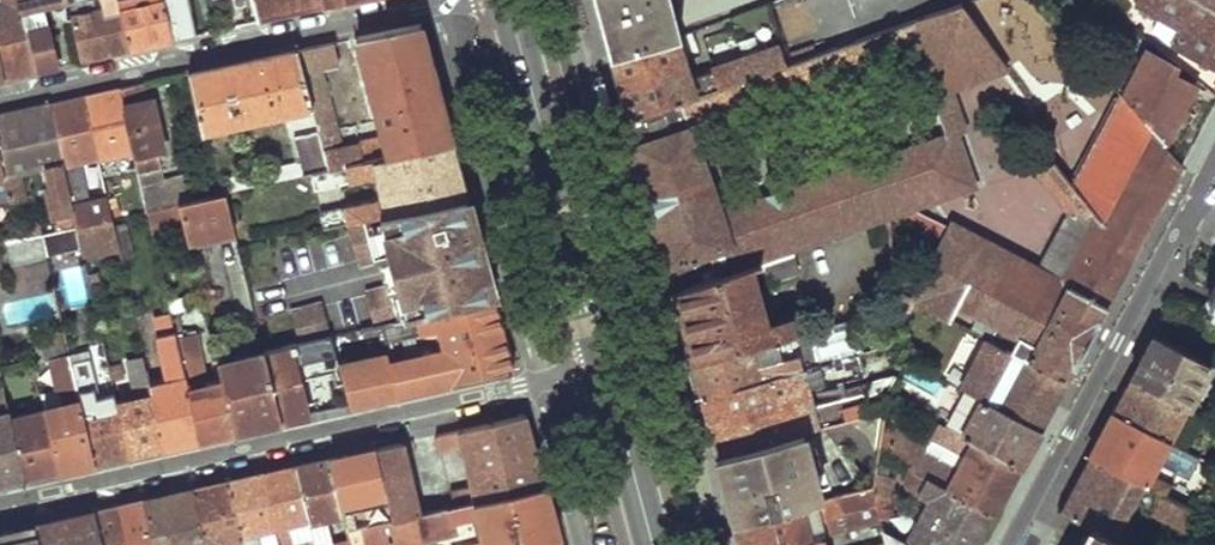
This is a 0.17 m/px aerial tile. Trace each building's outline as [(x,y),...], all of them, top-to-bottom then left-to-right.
[(4,81),(34,74),(20,0),(3,0),(4,8),(0,9),(0,61),(4,81)] [(34,74),(56,69),(45,9),(71,3),(70,0),(20,0),(34,74)] [(116,0),(100,0),(102,9),(72,16),(79,64),(127,53),(116,0)] [(127,53),(173,43),(166,9),(164,0),(116,0),(127,53)] [(251,4),(255,25),(350,3),(362,0),(250,0),(251,4)] [(601,24),(605,39),(609,58),(677,37),(680,36),(673,9),(671,0),(594,0),(601,24)] [(1139,5),(1161,17),(1154,30),(1172,48),(1214,71),(1214,11),(1194,0),(1141,0),(1139,5)] [(1214,11),(1214,0),(1194,0),(1214,11)] [(235,29),(255,25),(251,4),(230,8),(235,29)] [(963,5),(909,23),(919,53),(933,94),(953,88),(1007,70),(963,5)] [(166,9),(173,43),(186,40),(181,14),(176,15),(174,8),(166,9)] [(354,39),(384,148),(364,154),(362,145),(343,149),(321,69),(339,65),(333,43),(296,52),(312,111),(319,136),(329,170),(374,160),(386,157),(453,142),(436,80),(421,23),(354,39)] [(775,69),(785,98),(919,53),(909,23),(775,69)] [(677,37),(609,58),(612,68),(616,83),(626,119),(697,95),(775,69),(770,51),(691,78),(677,37)] [(1110,67),(1102,73),(1117,90),(1165,145),(1184,109),(1195,87),(1168,72),(1170,64),(1144,51),(1126,84),(1110,67)] [(187,77),(202,135),(312,111),(296,52),(187,77)] [(721,211),(693,129),(785,98),(775,69),(697,95),(626,119),(633,148),(647,198),(649,207),(651,215),(666,270),(672,294),(746,269),(799,251),(897,217),(943,242),(914,302),(950,321),(958,306),(1013,335),(1006,350),(1066,381),(1084,347),(1130,260),(1070,185),(1055,166),(1042,178),(1069,211),(1038,270),(952,224),(950,227),(917,211),(913,197),(962,181),(946,134),(721,211)] [(966,127),(953,88),(933,94),(946,134),(958,130),(966,127)] [(118,93),(132,153),(136,168),(146,211),(166,207),(161,189),(155,190),(150,172),(157,170),(154,155),(161,153),(148,98),(136,101),(133,89),(118,93)] [(1165,145),(1117,90),(1086,152),(1116,178),(1125,194),(1131,205),(1157,215),(1183,166),(1172,153),(1165,145)] [(82,101),(96,163),(104,193),(112,191),(109,174),(106,158),(132,153),(118,93),(82,101)] [(48,109),(76,227),(110,220),(106,201),(88,206),(78,167),(96,163),(82,101),(48,109)] [(5,183),(10,207),(27,202),(21,176),(47,170),(51,186),(47,187),(58,232),(76,227),(48,109),(0,119),(0,162),(5,183)] [(1184,109),(1165,145),(1172,153),(1194,112),(1184,109)] [(958,130),(946,134),(962,181),(913,197),(917,211),(977,190),(958,130)] [(233,192),(311,174),(329,170),(319,136),(295,142),(299,160),(230,177),(233,192)] [(378,177),(383,201),(320,214),(324,228),(347,223),(362,220),(386,215),(460,199),(468,197),(461,172),(453,142),(386,157),(374,160),(329,170),(311,174),(316,191),(378,177)] [(1116,178),(1086,152),(1070,185),(1130,260),(1132,263),(1157,215),(1131,205),(1125,194),(1116,178)] [(132,153),(106,158),(109,174),(136,168),(132,153)] [(187,234),(191,249),(200,246),(199,240),(236,232),(226,194),(180,204),(185,224),(187,234)] [(362,220),(347,223),(359,264),(373,260),(391,255),(399,284),(382,289),(367,293),(376,326),(381,325),(392,322),(488,300),(495,298),(486,263),(479,238),(468,197),(460,199),(386,215),(362,220)] [(166,207),(146,211),(151,232),(185,224),(180,204),(166,207)] [(110,220),(117,249),(120,259),(130,257),(123,224),(121,225),(119,218),(110,220)] [(76,227),(81,247),(83,257),(117,249),(110,220),(76,227)] [(185,224),(151,232),(153,242),(187,234),(185,224)] [(49,254),(81,247),(76,227),(58,232),(44,235),(49,254)] [(17,233),(19,240),(30,238),(28,231),(17,233)] [(8,242),(18,284),(54,275),(49,254),(44,235),(30,238),(19,240),(8,242)] [(799,251),(746,269),(747,272),(756,269),(758,275),(770,272),(771,279),(802,268),(799,251)] [(746,269),(672,294),(679,321),(683,336),(691,363),(750,348),(767,343),(763,328),(759,316),(755,299),(747,272),(746,269)] [(759,316),(763,328),(772,325),(758,275),(756,269),(747,272),(755,299),(759,316)] [(387,352),(397,394),(514,367),(505,335),(495,298),(488,300),(392,322),(381,325),(387,352)] [(324,304),(292,313),(301,343),(333,336),(324,304)] [(170,315),(200,439),(235,431),(223,382),(209,386),(196,334),(188,335),(187,329),(183,331),(177,310),(170,312),(170,315)] [(150,388),(164,447),(200,439),(170,315),(156,318),(172,384),(150,388)] [(763,328),(767,343),(789,337),(793,337),(789,320),(772,325),(763,328)] [(1188,335),(1161,320),(1154,335),(1182,351),(1188,335)] [(223,382),(235,431),(283,420),(266,351),(262,335),(214,346),(223,382)] [(1142,357),(1130,379),(1189,411),(1212,367),(1182,351),(1154,335),(1142,357)] [(266,351),(283,420),(309,414),(297,365),(339,354),(334,336),(333,336),(266,351)] [(750,348),(691,363),(695,379),(699,398),(759,382),(799,372),(789,337),(767,343),(750,348)] [(1066,381),(1006,350),(984,338),(957,387),(960,389),(977,398),(1040,430),(1055,403),(1066,381)] [(397,394),(387,352),(341,364),(351,405),(397,394)] [(46,409),(60,471),(97,463),(77,373),(72,354),(48,359),(56,392),(43,395),(46,409)] [(858,356),(846,359),(854,386),(866,382),(858,356)] [(759,382),(699,398),(706,422),(708,429),(715,454),(802,432),(884,411),(885,397),(895,375),(876,380),(869,396),(813,410),(810,413),(792,417),(789,406),(788,400),(785,393),(806,387),(809,397),(854,386),(846,359),(799,372),(759,382)] [(5,386),(25,479),(60,471),(46,409),(25,415),(14,368),(10,369),(9,363),(0,365),(5,386)] [(118,405),(130,455),(164,447),(150,388),(144,365),(138,366),(140,375),(133,376),(138,401),(118,405)] [(328,372),(337,408),(351,405),(342,368),(328,372)] [(77,373),(97,463),(130,455),(118,405),(99,409),(95,392),(99,392),(96,376),(84,378),(82,372),(77,373)] [(1122,394),(1113,412),(1171,443),(1189,411),(1130,379),(1122,394)] [(25,479),(5,386),(0,387),(0,485),(25,479)] [(960,389),(941,425),(952,431),(955,425),(961,428),(977,398),(960,389)] [(1040,430),(977,398),(961,428),(955,425),(952,431),(1021,467),(1030,449),(1040,430)] [(875,468),(884,411),(802,432),(819,502),(872,490),(875,468)] [(1101,433),(1097,441),(1157,472),(1165,456),(1171,443),(1113,412),(1101,433)] [(463,450),(473,489),(451,494),(454,507),(472,503),(476,502),(546,486),(536,449),(527,414),(458,430),(434,435),(438,456),(463,450)] [(941,425),(938,424),(930,441),(964,459),(959,471),(924,453),(914,473),(995,515),(1008,492),(1021,467),(952,431),(941,425)] [(802,432),(715,454),(725,493),(733,523),(800,507),(819,502),(802,432)] [(376,448),(389,502),(392,513),(394,520),(422,513),(405,441),(376,448)] [(1157,472),(1097,441),(1089,457),(1148,488),(1157,472)] [(1171,443),(1165,456),(1183,466),(1189,453),(1171,443)] [(330,459),(343,513),(348,530),(365,527),(367,526),(363,508),(389,502),(376,448),(330,459)] [(1060,511),(1092,527),(1128,544),(1155,544),(1152,544),(1153,541),(1124,526),(1137,501),(1150,508),(1148,514),(1184,532),(1195,512),(1164,496),(1148,488),(1089,457),(1075,483),(1060,511)] [(317,544),(331,544),(324,517),(343,513),(330,459),(296,467),(317,544)] [(277,528),(282,544),(295,544),(294,541),(306,539),(308,544),(317,544),(296,467),(263,474),(277,528)] [(908,469),(902,479),(905,487),(932,501),(920,528),(914,526),(913,528),(893,518),(886,486),(887,473),(875,468),(872,490),(881,524),(883,533),(906,544),(979,544),(995,515),(914,473),(908,469)] [(246,543),(246,544),(260,544),(258,532),(277,528),(263,474),(229,481),(246,543)] [(206,544),(239,544),(246,543),(229,481),(191,490),(206,544)] [(483,544),(542,544),(560,541),(553,516),(546,486),(476,502),(472,503),(454,507),(432,512),(422,513),(394,520),(398,543),(389,544),(420,544),(419,541),(452,533),(450,523),(475,516),(483,544)] [(155,544),(206,544),(191,490),(143,501),(155,544)] [(733,523),(737,540),(739,544),(795,544),(809,542),(821,539),(881,524),(872,490),(819,502),(800,507),(733,523)] [(130,544),(155,544),(143,501),(120,506),(130,544)] [(103,544),(130,544),(120,506),(95,512),(103,544)] [(41,544),(103,544),(95,512),(36,525),(41,544)] [(36,525),(0,533),(0,544),(41,544),(36,525)] [(348,530),(350,541),(351,544),(368,541),(365,527),(348,530)] [(1083,543),(1087,544),(1128,544),(1092,527),(1083,543)] [(883,533),(885,544),(906,544),(883,533)]
